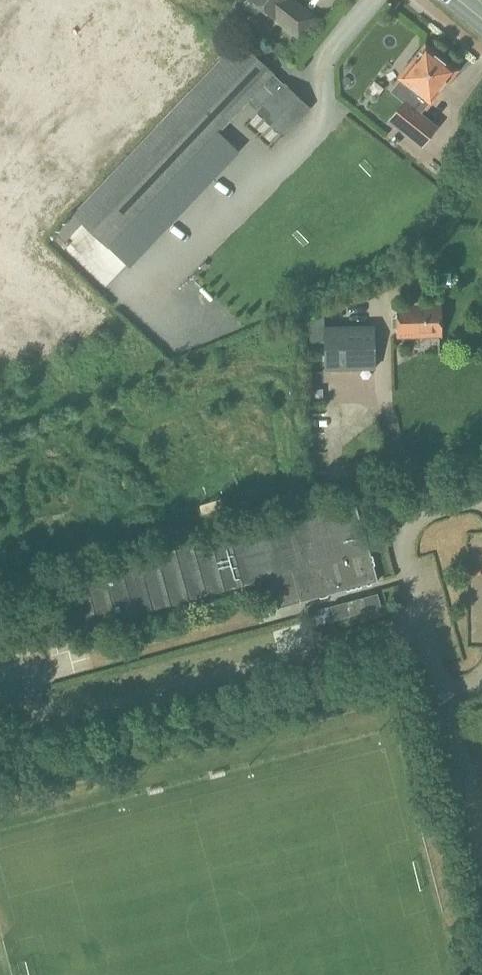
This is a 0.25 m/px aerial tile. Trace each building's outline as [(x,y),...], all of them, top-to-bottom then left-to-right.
[(277,17),(277,18),(300,36),(314,17),(293,0),(256,0),(277,17)] [(403,77),(392,91),(405,101),(410,106),(396,124),(422,145),(437,126),(423,115),(420,113),(430,100),(431,100),(455,70),(452,67),(453,65),(445,59),(444,61),(426,47),(402,77),(403,77)] [(299,139),(258,103),(233,130),(177,191),(158,178),(119,221),(175,268),(299,139)] [(330,126),(328,141),(339,143),(342,128),(330,126)] [(441,304),(399,305),(399,337),(442,336),(441,304)] [(374,326),(326,327),(327,370),(341,369),(376,369),(374,326)] [(293,570),(301,601),(321,596),(321,597),(329,595),(328,594),(348,589),(348,590),(352,589),(352,588),(353,587),(353,589),(357,588),(357,587),(358,586),(359,587),(362,586),(362,585),(368,583),(369,585),(372,583),(372,582),(379,580),(375,564),(376,564),(375,560),(374,560),(373,559),(375,559),(373,555),(372,555),(370,548),(369,548),(356,500),(288,519),(300,563),(296,564),(297,568),(293,570)] [(278,608),(301,601),(293,570),(297,568),(296,564),(300,563),(288,519),(58,582),(68,619),(80,630),(270,578),(278,608)] [(335,619),(382,606),(378,594),(331,606),(335,619)]
